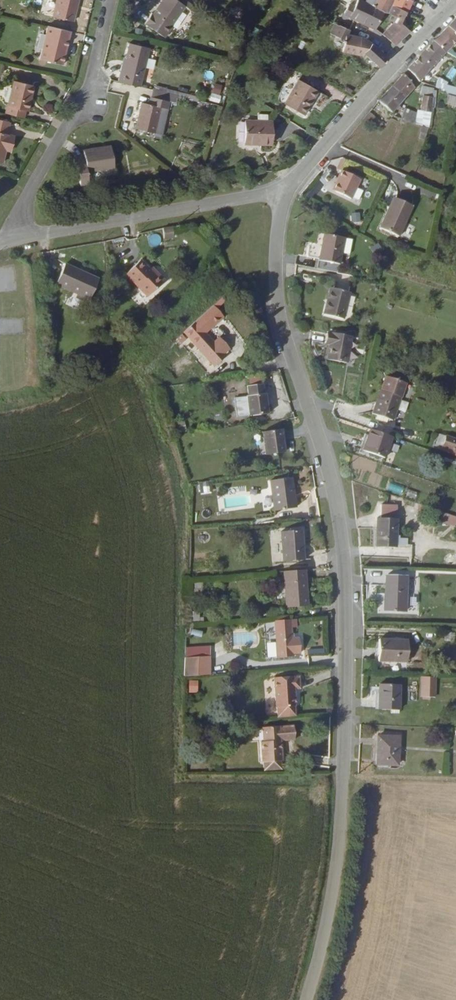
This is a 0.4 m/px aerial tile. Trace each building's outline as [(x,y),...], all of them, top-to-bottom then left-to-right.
[(55,6),(75,12),(79,0),(57,0),(55,6)] [(184,0),(169,0),(150,24),(162,33),(171,22),(176,25),(192,6),(184,0)] [(376,29),(383,14),(373,8),(369,6),(359,0),(357,0),(353,9),(349,17),(355,20),(376,29)] [(388,13),(390,8),(406,14),(408,9),(410,2),(406,0),(377,0),(373,8),(383,14),(388,13)] [(344,15),(349,17),(353,9),(348,7),(344,15)] [(394,15),(398,17),(397,21),(397,22),(402,24),(406,14),(390,8),(388,13),(394,15)] [(68,57),(77,24),(53,17),(45,50),(68,57)] [(420,24),(410,19),(407,26),(415,29),(417,27),(420,24)] [(447,28),(455,36),(455,19),(453,22),(447,28)] [(407,38),(415,29),(407,26),(402,24),(397,22),(384,35),(398,47),(407,38)] [(237,36),(245,42),(247,38),(248,35),(236,26),(237,36)] [(350,32),(341,28),(337,38),(347,44),(345,54),(364,57),(365,54),(381,68),(389,60),(371,45),(360,38),(348,37),(350,32)] [(444,51),(455,38),(455,36),(447,28),(441,35),(434,43),(444,51)] [(145,84),(155,45),(134,40),(130,62),(127,61),(123,78),(145,84)] [(447,53),(444,51),(434,43),(429,49),(422,56),(435,67),(441,59),(447,53)] [(450,64),(454,57),(447,53),(441,59),(450,64)] [(408,71),(421,82),(435,67),(422,56),(415,64),(408,71)] [(15,71),(7,96),(24,102),(29,87),(32,88),(35,77),(15,71)] [(399,82),(393,88),(406,98),(415,88),(405,75),(399,82)] [(436,88),(439,89),(443,91),(446,82),(439,79),(436,88)] [(319,92),(301,80),(286,104),(305,115),(319,92)] [(150,93),(170,98),(172,91),(152,86),(150,93)] [(422,96),(424,96),(434,100),(435,90),(424,87),(422,96)] [(406,98),(393,88),(387,95),(380,102),(393,112),(406,98)] [(160,131),(170,98),(150,93),(149,99),(145,98),(137,124),(160,131)] [(434,100),(424,96),(421,111),(431,114),(434,100)] [(405,109),(400,120),(429,131),(431,114),(421,111),(421,115),(405,109)] [(0,116),(0,160),(5,143),(10,144),(13,133),(5,130),(9,118),(0,116)] [(268,146),(272,123),(246,123),(245,144),(261,144),(261,146),(268,146)] [(107,143),(81,149),(82,157),(73,160),(77,185),(88,183),(85,170),(112,166),(107,143)] [(338,179),(342,181),(338,189),(354,195),(362,178),(342,170),(338,179)] [(391,215),(397,200),(394,199),(388,214),(391,215)] [(403,238),(415,206),(397,200),(391,215),(388,214),(383,230),(403,238)] [(350,213),(350,223),(359,222),(359,212),(350,213)] [(175,238),(174,229),(165,230),(166,239),(175,238)] [(348,241),(328,237),(322,272),(341,276),(348,241)] [(155,277),(140,261),(127,273),(148,296),(165,281),(158,273),(155,277)] [(65,265),(56,285),(71,292),(65,304),(80,311),(86,299),(90,301),(99,281),(65,265)] [(345,322),(351,295),(331,291),(325,317),(345,322)] [(228,357),(218,346),(212,351),(200,339),(209,331),(198,319),(179,338),(213,376),(226,365),(223,362),(228,357)] [(331,352),(337,354),(333,367),(350,373),(358,348),(336,340),(331,352)] [(245,377),(246,384),(258,382),(257,376),(245,377)] [(383,389),(374,413),(394,420),(403,396),(383,389)] [(266,394),(250,395),(251,406),(248,406),(251,424),(270,422),(268,404),(266,404),(266,394)] [(446,410),(443,417),(455,423),(455,414),(446,410)] [(391,438),(370,431),(363,450),(384,458),(391,438)] [(438,432),(434,447),(455,453),(455,437),(438,432)] [(284,459),(281,436),(262,438),(264,461),(284,459)] [(372,472),(374,465),(364,462),(362,469),(372,472)] [(357,481),(372,486),(375,477),(360,472),(357,481)] [(276,515),(297,513),(294,483),(273,486),(276,515)] [(213,484),(204,485),(205,496),(215,495),(213,484)] [(396,546),(396,501),(381,501),(380,514),(377,513),(376,545),(396,546)] [(443,513),(440,524),(455,527),(455,516),(443,513)] [(283,565),(305,564),(303,536),(282,537),(283,565)] [(207,555),(207,568),(219,568),(219,555),(207,555)] [(396,610),(396,575),(376,575),(375,610),(396,610)] [(307,611),(305,576),(284,577),(286,612),(307,611)] [(291,633),(297,633),(297,626),(274,627),(275,662),(291,662),(291,657),(298,657),(298,643),(291,643),(291,633)] [(256,632),(233,632),(234,644),(256,644),(256,632)] [(454,641),(454,632),(444,632),(444,641),(454,641)] [(407,663),(407,642),(377,641),(377,662),(407,663)] [(212,675),(212,657),(187,658),(187,676),(212,675)] [(435,678),(422,678),(421,699),(434,699),(435,678)] [(197,692),(197,681),(188,680),(187,691),(197,692)] [(293,719),(292,693),(298,693),(297,681),(273,682),(274,720),(293,719)] [(400,711),(400,687),(380,687),(380,711),(400,711)] [(299,730),(266,728),(265,742),(263,742),(261,762),(283,764),(285,743),(298,745),(299,730)] [(401,768),(402,739),(379,738),(378,767),(401,768)] [(282,773),(283,764),(261,762),(261,771),(282,773)]
